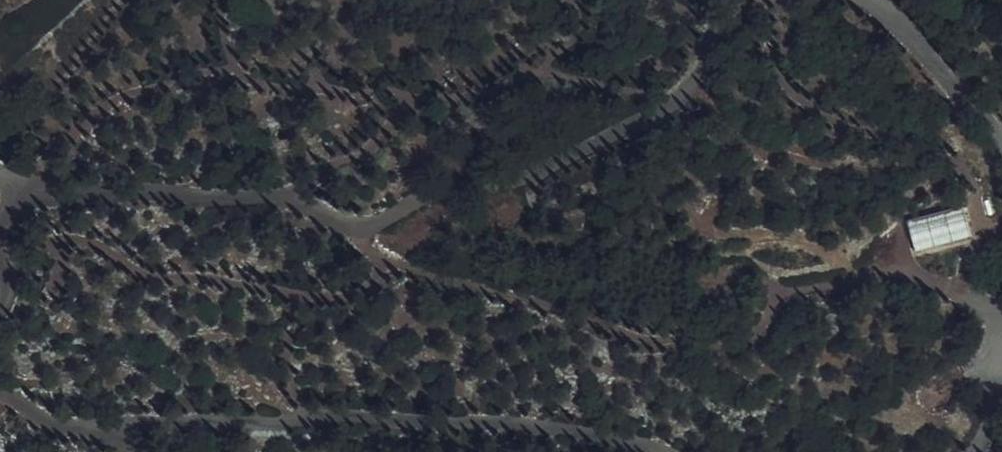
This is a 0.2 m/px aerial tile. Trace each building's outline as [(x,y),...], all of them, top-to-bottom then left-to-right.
[(964,205),(909,220),(916,249),(972,233),(964,205)]
